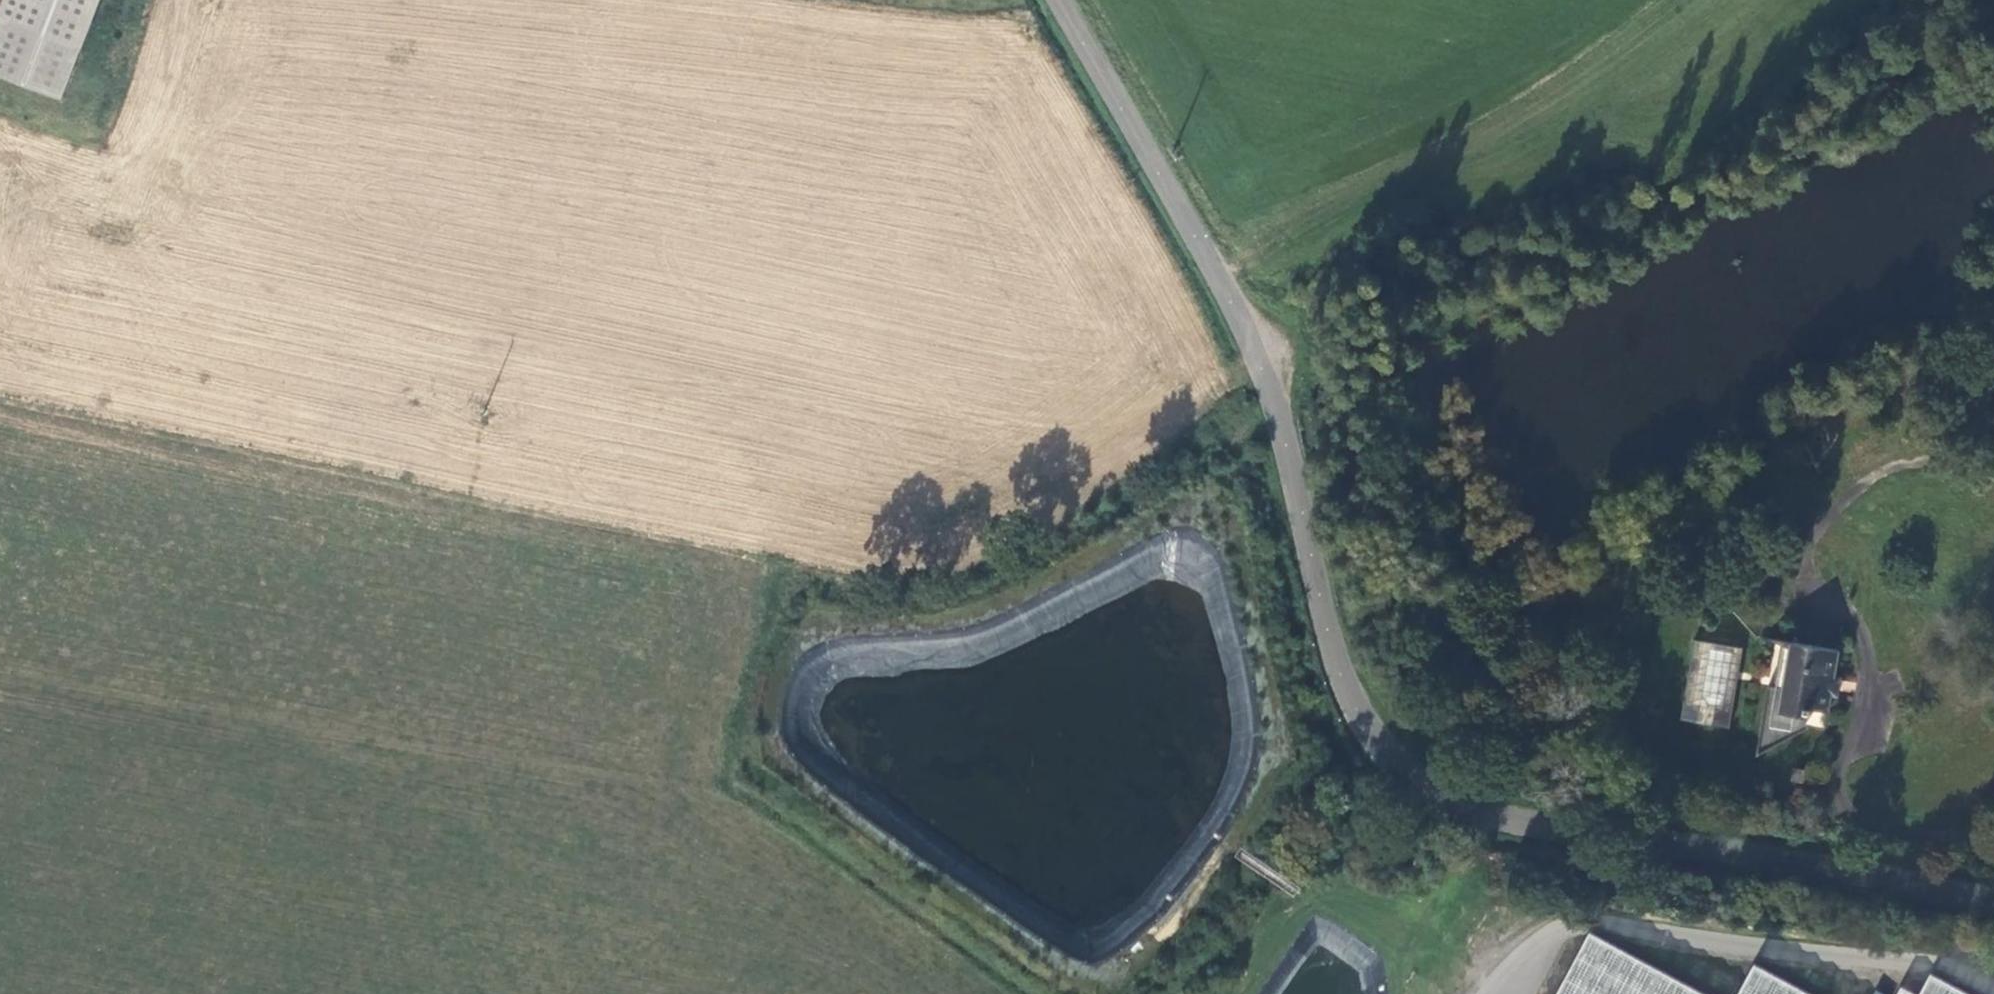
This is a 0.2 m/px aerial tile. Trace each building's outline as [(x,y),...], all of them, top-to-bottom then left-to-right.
[(1747,650),(1697,642),(1684,722),(1734,730),(1747,650)] [(1845,651),(1793,642),(1792,647),(1780,713),(1809,718),(1811,710),(1832,714),(1834,714),(1845,651)] [(1780,713),(1792,647),(1788,646),(1780,687),(1771,686),(1759,757),(1837,726),(1833,719),(1831,721),(1832,714),(1811,710),(1809,718),(1780,713)] [(1593,942),(1565,993),(1689,993),(1593,942)] [(1757,974),(1747,993),(1795,993),(1757,974)] [(1934,983),(1928,993),(1954,993),(1934,983)]
